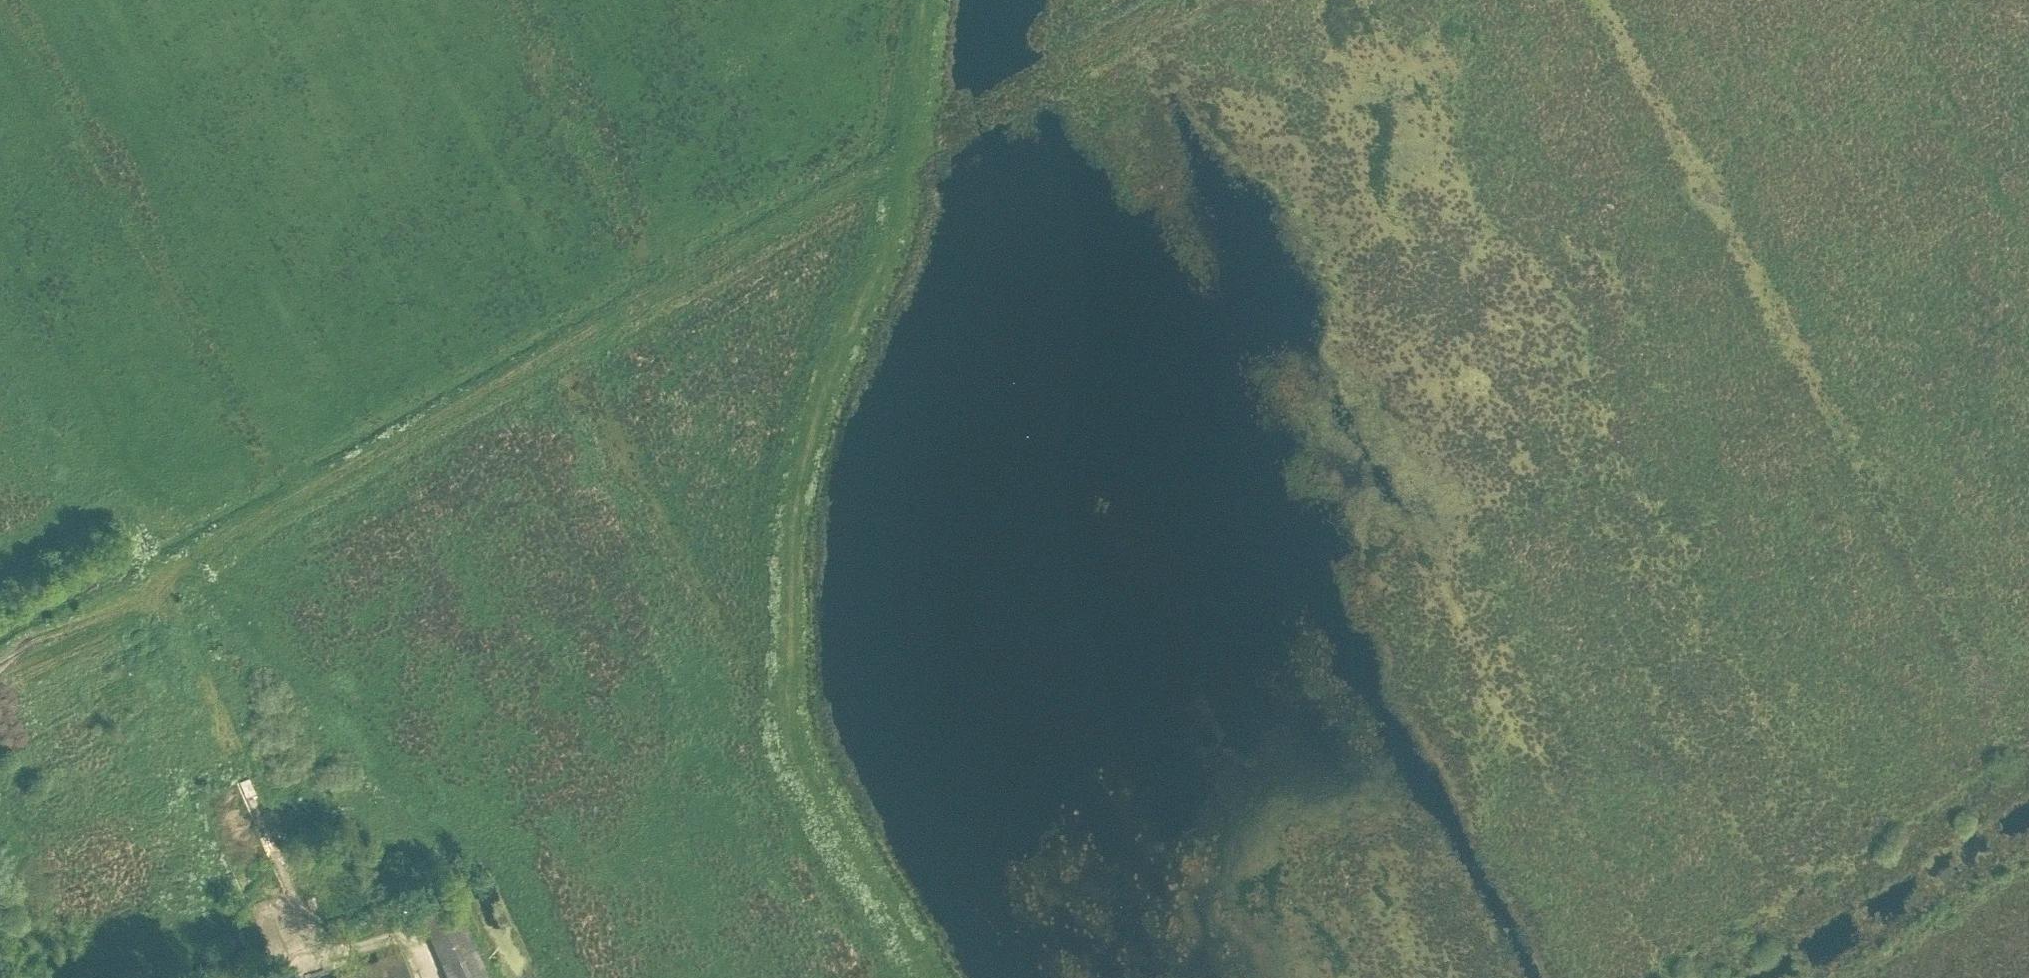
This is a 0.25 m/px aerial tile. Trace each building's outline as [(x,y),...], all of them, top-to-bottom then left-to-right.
[(453,893),(419,908),(450,977),(490,977),(453,893)] [(328,977),(413,977),(400,947),(328,977)]
